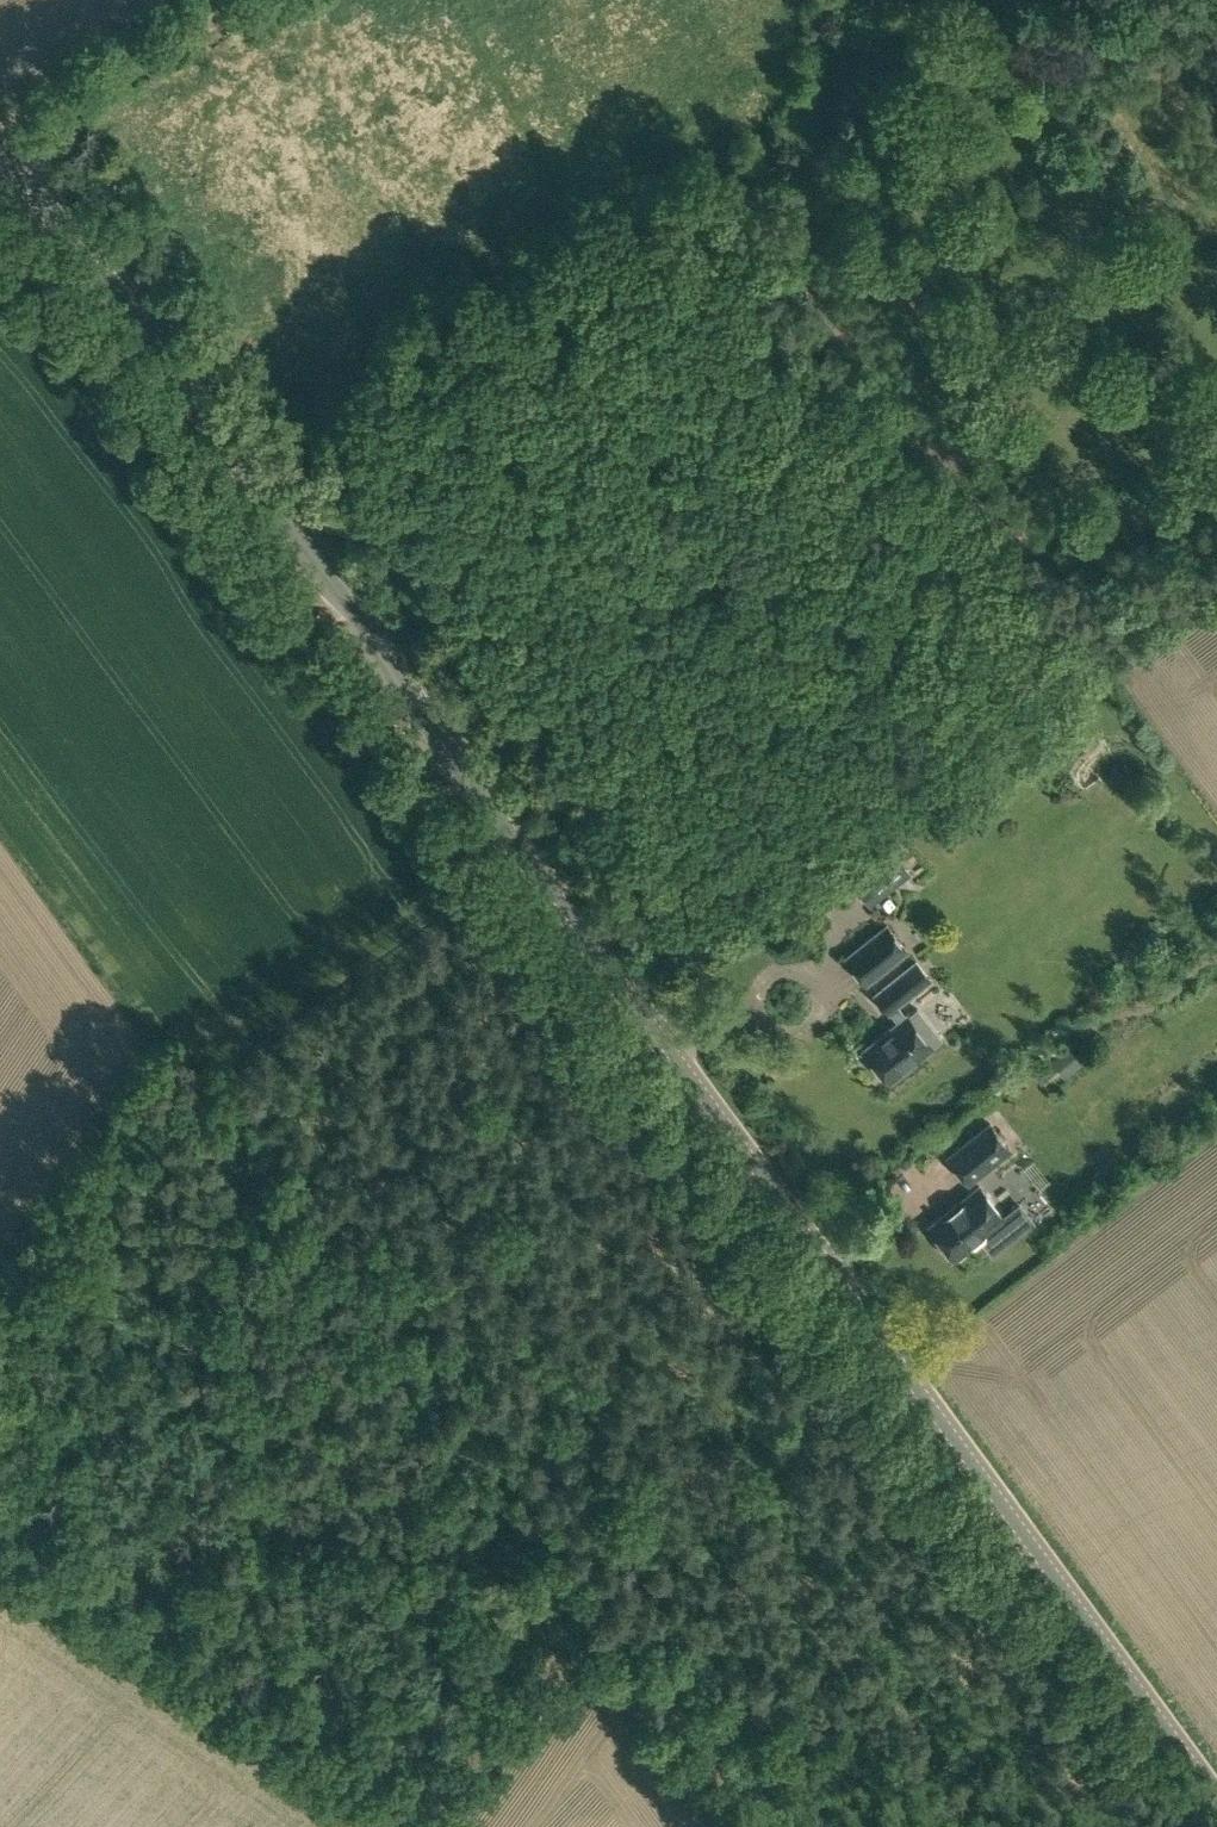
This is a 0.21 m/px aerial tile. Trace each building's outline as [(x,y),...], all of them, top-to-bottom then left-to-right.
[(882,874),(860,892),(871,905),(893,888),(882,874)] [(865,984),(910,947),(888,920),(843,957),(865,984)] [(896,1020),(861,1048),(889,1084),(934,1047),(933,1045),(943,1038),(918,1007),(909,1014),(907,1012),(906,1013),(900,1005),(919,991),(934,978),(916,957),(874,993),(896,1020)] [(1083,1061),(1071,1047),(1053,1062),(1065,1077),(1083,1061)] [(946,1156),(970,1186),(1014,1149),(991,1120),(946,1156)] [(929,1225),(956,1257),(1005,1217),(978,1185),(929,1225)]
